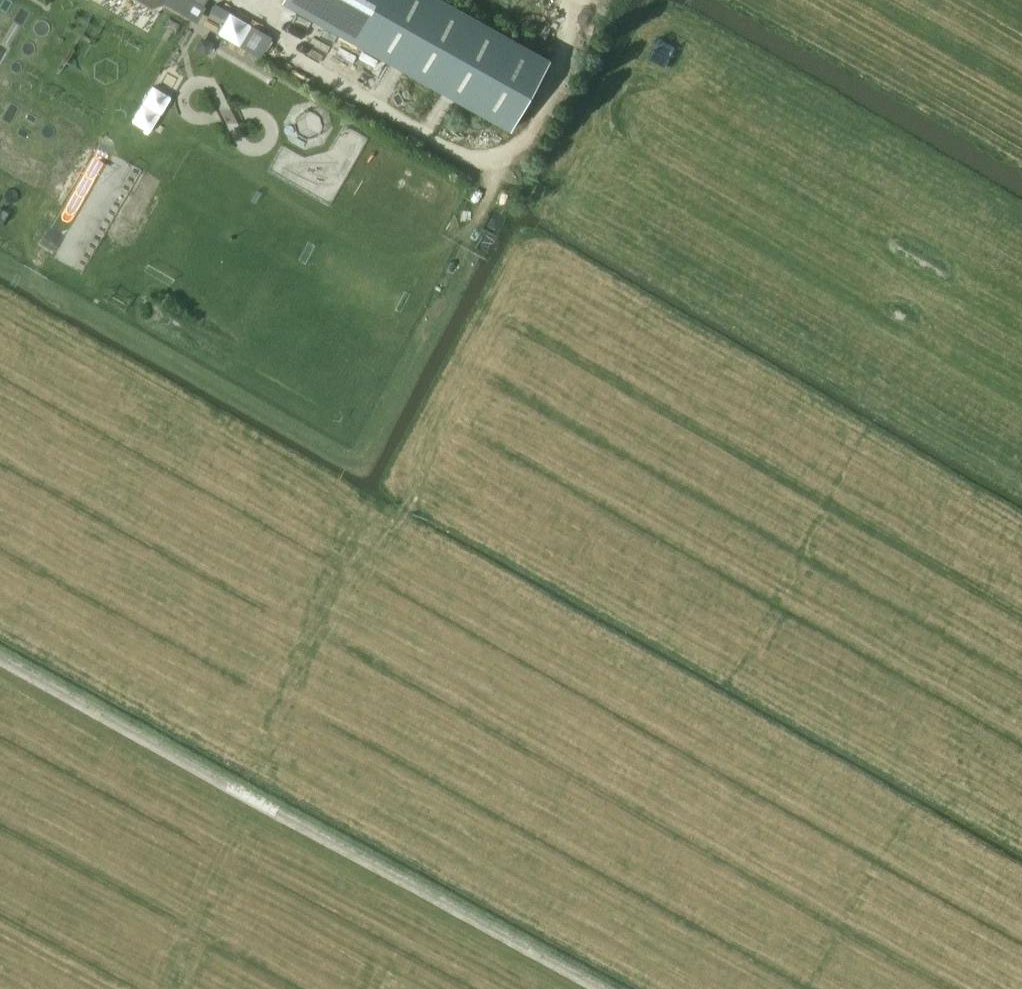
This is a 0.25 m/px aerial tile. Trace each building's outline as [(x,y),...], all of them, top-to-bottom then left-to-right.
[(164,3),(189,18),(197,17),(204,5),(196,0),(165,0),(164,3)] [(446,0),(285,0),(284,1),(510,128),(549,58),(446,0)] [(143,3),(132,24),(151,34),(162,13),(143,3)] [(230,12),(217,33),(239,45),(252,25),(230,12)] [(252,25),(239,45),(260,57),(272,37),(252,25)] [(175,90),(181,80),(169,72),(163,82),(175,90)] [(152,84),(134,125),(156,135),(174,93),(152,84)] [(64,256),(95,262),(100,232),(69,226),(64,256)]
